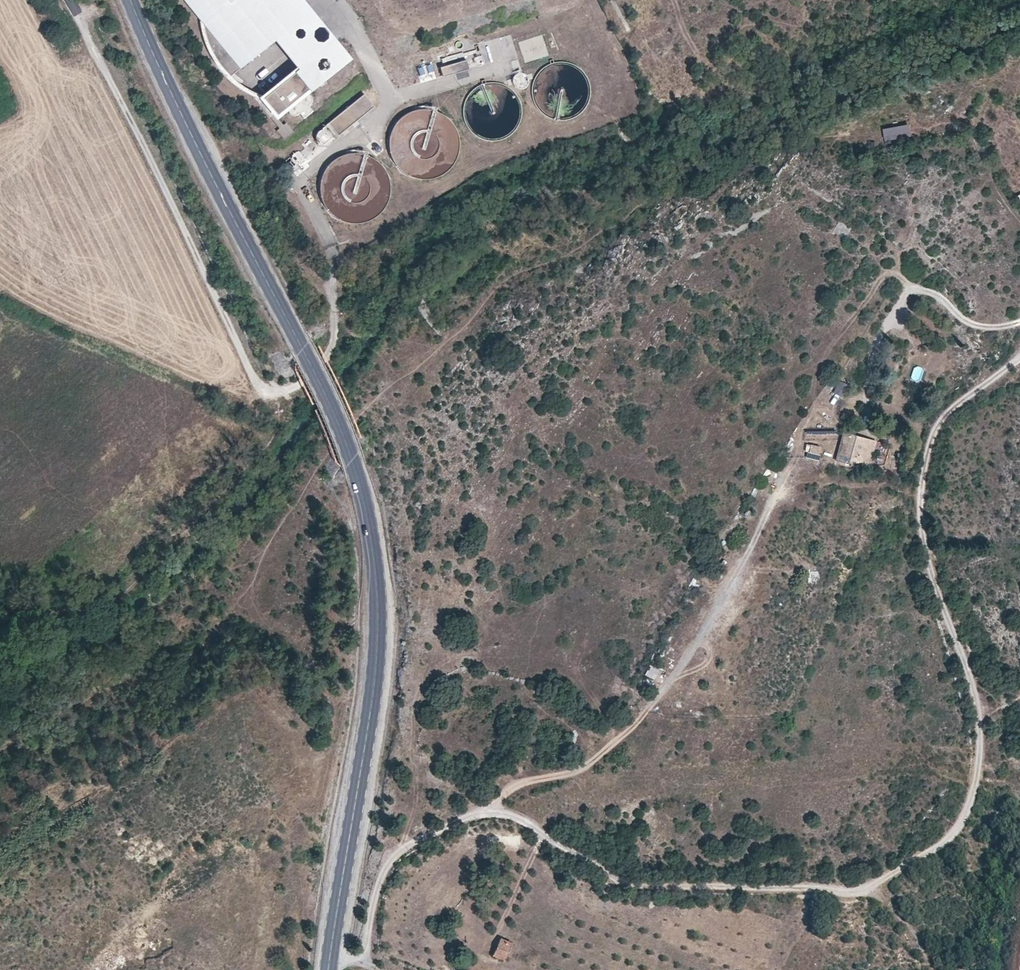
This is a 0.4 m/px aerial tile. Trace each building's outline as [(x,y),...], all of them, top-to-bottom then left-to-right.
[(198,19),(201,34),(205,48),(211,61),(220,71),(229,80),(248,94),(264,101),(281,122),(357,59),(308,0),(183,0),(198,19)] [(442,67),(445,76),(470,68),(467,60),(442,67)] [(375,106),(365,94),(329,123),(339,135),(375,106)] [(881,119),(885,143),(911,139),(907,114),(881,119)] [(957,123),(932,129),(935,139),(960,132),(957,123)] [(301,151),(287,158),(295,174),(309,167),(301,151)] [(287,192),(291,204),(297,201),(293,190),(287,192)] [(919,382),(925,369),(916,365),(910,378),(919,382)] [(833,391),(843,396),(849,383),(839,378),(833,391)] [(870,464),(876,441),(856,436),(850,459),(870,464)] [(820,453),(821,444),(808,443),(807,452),(820,453)] [(727,539),(735,527),(729,523),(722,536),(727,539)] [(734,550),(724,562),(732,569),(742,556),(734,550)] [(713,592),(716,583),(707,580),(704,588),(713,592)] [(647,664),(645,676),(657,678),(660,667),(647,664)] [(513,942),(501,937),(493,954),(505,960),(513,942)]
